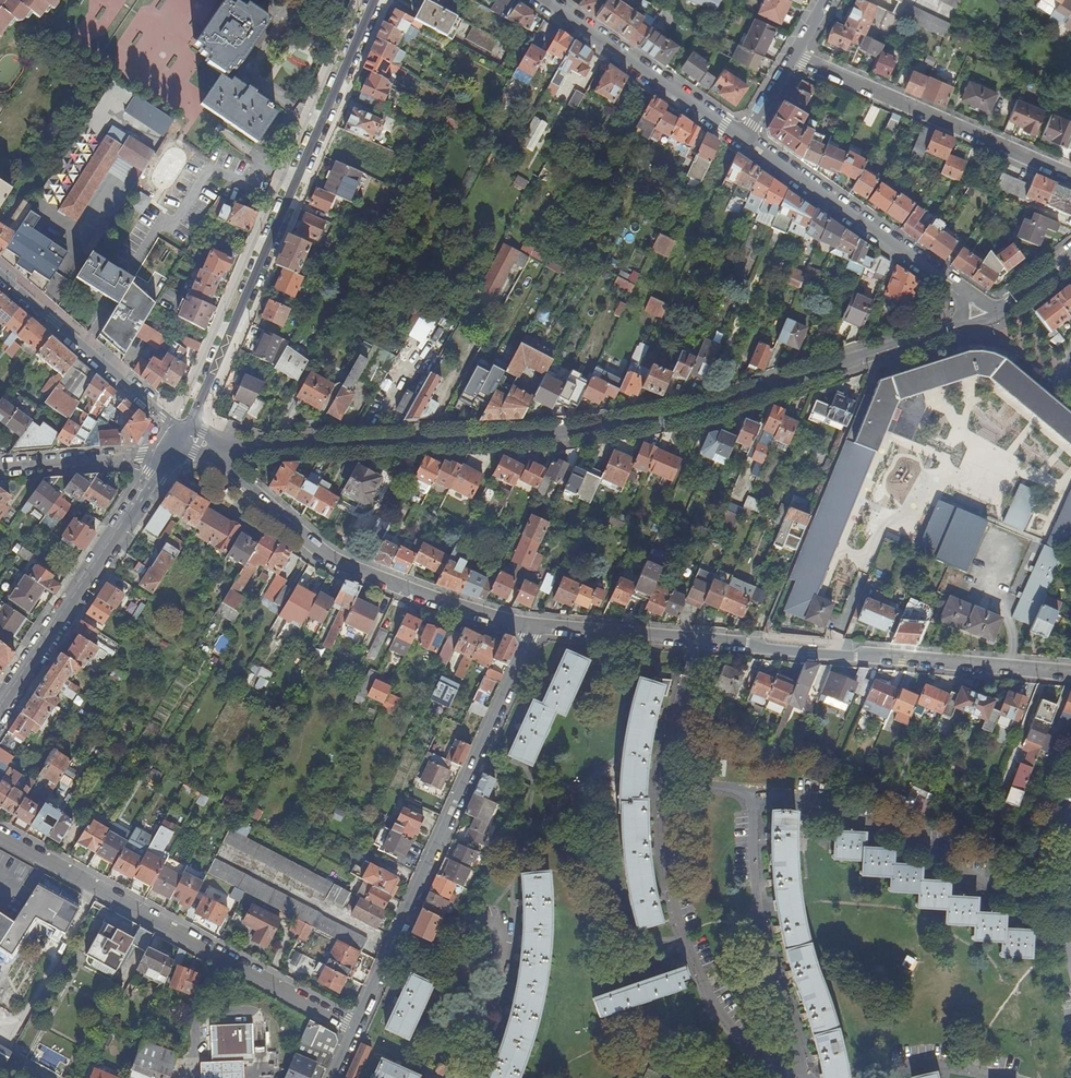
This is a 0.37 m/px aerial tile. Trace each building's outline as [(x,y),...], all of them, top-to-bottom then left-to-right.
[(7,21),(12,15),(14,17),(16,18),(21,17),(23,14),(28,7),(30,9),(38,14),(43,8),(47,2),(49,4),(51,5),(55,0),(0,0),(0,31),(7,21)] [(460,19),(427,1),(425,0),(415,19),(423,24),(450,38),(460,19)] [(501,16),(502,13),(510,2),(511,0),(499,0),(492,11),(501,16)] [(579,4),(594,16),(605,0),(582,0),(579,4)] [(594,16),(627,38),(643,15),(621,0),(605,0),(594,16)] [(645,0),(643,0),(640,4),(647,9),(652,3),(645,0)] [(789,0),(765,0),(759,13),(780,23),(791,1),(789,0)] [(865,0),(856,0),(844,25),(864,34),(874,39),(887,10),(865,0)] [(899,0),(898,0),(892,13),(937,34),(944,38),(945,38),(947,32),(950,26),(899,0)] [(957,9),(961,0),(939,0),(957,9)] [(1059,2),(1054,9),(1070,19),(1067,23),(1064,28),(1070,33),(1070,0),(1060,0),(1059,2)] [(270,22),(246,5),(243,9),(234,3),(232,7),(224,1),(195,43),(204,49),(202,53),(211,59),(208,63),(224,74),(228,67),(232,70),(237,62),(240,64),(270,22)] [(536,35),(538,32),(533,30),(536,24),(533,22),(537,15),(520,3),(514,11),(511,9),(507,16),(502,13),(501,16),(536,35)] [(643,15),(627,38),(637,45),(651,26),(644,21),(655,5),(652,3),(647,9),(643,15)] [(663,8),(658,16),(670,24),(677,15),(663,8)] [(423,24),(415,19),(395,9),(387,24),(405,34),(410,24),(420,30),(423,24)] [(1062,21),(1067,23),(1070,19),(1054,9),(1049,18),(1056,22),(1057,24),(1059,25),(1060,25),(1062,21)] [(763,55),(776,27),(756,18),(743,46),(751,50),(763,55)] [(844,25),(837,21),(828,41),(850,50),(851,47),(847,45),(850,39),(860,43),(864,34),(844,25)] [(387,24),(383,22),(377,36),(396,47),(401,36),(404,38),(404,41),(409,44),(412,38),(405,34),(387,24)] [(952,22),(950,26),(947,32),(953,34),(957,25),(952,22)] [(410,24),(405,34),(412,38),(415,40),(420,30),(410,24)] [(500,40),(474,26),(467,39),(493,52),(500,40)] [(651,26),(637,45),(665,65),(679,45),(651,26)] [(563,61),(575,41),(560,31),(548,52),(563,61)] [(860,43),(859,46),(869,51),(870,49),(880,53),(880,51),(883,44),(874,39),(864,34),(860,43)] [(944,38),(937,34),(934,42),(941,46),(944,38)] [(396,47),(377,36),(370,52),(399,68),(402,64),(400,63),(406,53),(396,47)] [(584,68),(592,54),(575,41),(563,61),(545,93),(554,97),(566,77),(561,74),(562,71),(568,74),(570,70),(584,78),(588,70),(584,68)] [(518,68),(534,77),(546,55),(530,46),(526,54),(518,68)] [(515,73),(518,68),(526,54),(513,47),(503,67),(515,73)] [(744,64),(758,71),(764,56),(763,55),(751,50),(744,64)] [(693,51),(681,68),(699,80),(711,63),(693,51)] [(880,53),(872,69),(887,76),(895,58),(880,51),(880,53)] [(399,68),(370,52),(363,67),(370,71),(372,72),(383,78),(388,68),(397,73),(399,68)] [(282,68),(297,75),(303,60),(288,54),(282,68)] [(613,105),(628,79),(610,66),(595,92),(605,97),(604,99),(613,105)] [(928,78),(920,96),(945,107),(953,87),(934,79),(937,71),(932,69),(928,78)] [(724,70),(712,87),(736,104),(748,87),(724,70)] [(716,77),(708,71),(700,82),(709,88),(716,77)] [(912,71),(904,89),(920,96),(928,78),(912,71)] [(392,83),(383,78),(372,72),(369,81),(367,80),(362,92),(384,102),(392,84),(392,83)] [(266,106),(269,103),(254,93),(255,91),(249,87),(248,88),(233,78),(231,82),(221,75),(200,105),(256,143),(275,115),(270,111),(271,109),(266,106)] [(797,89),(792,86),(782,103),(800,113),(816,87),(801,81),(797,89)] [(997,94),(970,81),(962,100),(989,112),(997,94)] [(576,110),(585,95),(576,90),(568,105),(576,110)] [(362,92),(358,101),(374,108),(380,110),(384,102),(362,92)] [(181,124),(135,95),(122,116),(169,145),(181,124)] [(643,133),(650,137),(664,112),(667,106),(653,96),(638,126),(645,130),(643,133)] [(1016,100),(1008,119),(1024,127),(1023,128),(1034,133),(1044,111),(1016,100)] [(448,107),(438,101),(435,108),(445,113),(448,107)] [(800,113),(782,103),(767,129),(769,137),(800,160),(812,133),(805,130),(802,133),(793,128),(796,122),(801,125),(806,117),(800,113)] [(354,109),(345,130),(370,141),(373,134),(378,136),(387,114),(380,110),(374,108),(371,116),(354,109)] [(650,137),(665,145),(667,141),(678,120),(664,112),(650,137)] [(893,114),(891,119),(899,123),(901,118),(893,114)] [(678,120),(667,141),(673,144),(676,140),(684,144),(685,142),(692,145),(700,129),(680,115),(678,120)] [(1041,137),(1065,147),(1070,133),(1070,121),(1061,117),(1060,119),(1051,115),(1041,137)] [(547,125),(535,118),(520,144),(532,151),(547,125)] [(817,123),(810,119),(807,123),(815,127),(817,123)] [(899,123),(891,119),(885,131),(893,135),(899,123)] [(923,158),(926,152),(934,132),(925,128),(913,154),(923,158)] [(692,145),(699,149),(707,134),(700,129),(692,145)] [(926,152),(946,160),(948,155),(954,141),(934,132),(926,152)] [(812,133),(800,160),(816,170),(818,166),(826,147),(819,144),(823,137),(812,133)] [(68,215),(77,222),(119,159),(125,146),(106,134),(60,209),(68,215)] [(693,162),(686,177),(701,184),(720,143),(707,134),(699,149),(693,162)] [(125,146),(119,159),(150,179),(163,157),(131,137),(125,146)] [(681,149),(684,144),(676,140),(673,144),(681,149)] [(847,155),(826,146),(826,147),(818,166),(829,171),(831,167),(839,171),(847,155)] [(867,163),(848,152),(847,155),(839,171),(839,172),(856,181),(864,168),(867,163)] [(760,171),(736,154),(725,178),(742,187),(751,191),(760,171)] [(946,160),(940,174),(957,181),(965,163),(948,155),(946,160)] [(362,173),(337,162),(325,191),(335,195),(349,202),(362,173)] [(856,181),(852,189),(867,199),(880,178),(864,168),(856,181)] [(773,180),(760,171),(751,191),(750,193),(758,196),(753,208),(760,211),(762,205),(773,180)] [(1035,175),(1030,185),(1002,173),(996,188),(1025,200),(1026,197),(1070,217),(1070,191),(1035,175)] [(514,183),(524,189),(528,182),(518,176),(514,183)] [(787,190),(773,180),(762,205),(760,211),(775,217),(787,190)] [(13,189),(0,181),(0,209),(13,189)] [(869,201),(886,213),(898,197),(881,185),(869,201)] [(751,191),(742,187),(741,190),(740,196),(747,199),(750,193),(751,191)] [(325,191),(317,188),(310,204),(328,211),(335,195),(325,191)] [(801,200),(787,190),(775,217),(771,227),(787,234),(788,230),(801,200)] [(898,197),(886,213),(900,222),(913,204),(900,195),(898,197)] [(248,208),(219,196),(209,212),(219,216),(216,224),(224,228),(226,223),(250,232),(258,213),(248,208)] [(258,213),(262,203),(252,199),(248,208),(258,213)] [(12,219),(20,224),(32,206),(24,200),(12,219)] [(816,210),(801,200),(788,230),(804,237),(805,235),(816,210)] [(68,215),(60,209),(50,202),(34,230),(46,237),(53,240),(68,215)] [(916,207),(900,229),(918,241),(926,230),(921,226),(922,224),(918,221),(923,212),(916,207)] [(828,219),(816,210),(805,235),(809,237),(810,235),(819,241),(828,219)] [(325,221),(306,213),(298,231),(317,240),(325,221)] [(1055,232),(1059,224),(1035,214),(1032,222),(1025,219),(1018,238),(1038,246),(1046,228),(1055,232)] [(844,229),(828,219),(819,241),(835,248),(844,229)] [(926,230),(918,241),(929,249),(941,232),(945,226),(936,220),(931,227),(929,225),(926,230)] [(0,256),(8,244),(14,233),(0,224),(0,256)] [(858,239),(844,229),(835,248),(835,249),(844,253),(842,258),(849,261),(858,239)] [(40,247),(16,232),(7,245),(31,260),(40,247)] [(941,232),(929,249),(944,260),(948,255),(954,260),(962,248),(956,244),(956,243),(941,232)] [(659,233),(652,249),(658,251),(660,244),(672,250),(676,241),(659,233)] [(290,236),(277,266),(284,269),(296,274),(309,244),(290,236)] [(46,237),(40,247),(31,260),(24,271),(40,284),(62,248),(53,240),(46,237)] [(550,243),(540,238),(533,251),(543,256),(550,243)] [(849,261),(864,267),(876,272),(884,276),(890,262),(877,253),(874,261),(864,256),(868,246),(858,239),(849,261)] [(481,288),(495,296),(500,287),(514,262),(524,268),(530,257),(506,243),(481,288)] [(660,244),(658,251),(669,256),(672,250),(660,244)] [(996,259),(1005,271),(1023,258),(1013,245),(995,258),(996,259)] [(235,253),(222,247),(220,253),(233,259),(235,253)] [(954,260),(951,264),(959,270),(971,254),(962,248),(954,260)] [(844,253),(835,249),(830,252),(842,258),(844,253)] [(233,259),(220,253),(211,250),(203,269),(221,277),(224,269),(228,271),(233,259)] [(982,262),(971,278),(987,290),(997,277),(1000,278),(1007,273),(1005,271),(996,259),(986,269),(983,267),(987,263),(989,263),(994,257),(990,251),(982,262)] [(119,304),(133,280),(102,260),(92,254),(91,256),(77,277),(119,304)] [(971,254),(959,270),(971,278),(982,262),(971,254)] [(849,261),(846,268),(861,275),(864,267),(849,261)] [(806,272),(792,266),(787,276),(802,282),(803,280),(806,273),(806,272)] [(920,283),(897,267),(885,294),(910,305),(920,283)] [(215,290),(221,277),(203,269),(201,269),(195,282),(215,290)] [(296,274),(284,269),(275,289),(287,293),(286,297),(292,300),(302,277),(296,274)] [(602,277),(608,280),(611,274),(605,271),(602,277)] [(884,276),(876,272),(873,279),(882,282),(884,276)] [(811,275),(806,273),(803,280),(805,281),(808,282),(811,275)] [(618,276),(614,284),(631,293),(635,285),(618,276)] [(802,282),(787,276),(785,281),(800,287),(802,282)] [(121,319),(107,341),(124,355),(129,347),(120,342),(136,314),(145,320),(157,301),(133,280),(119,304),(130,310),(123,321),(121,319)] [(697,282),(691,280),(685,292),(692,295),(697,282)] [(209,304),(215,290),(195,282),(189,295),(209,304)] [(920,283),(910,305),(903,323),(918,318),(930,290),(920,283)] [(713,295),(717,287),(711,285),(707,293),(713,295)] [(495,296),(505,302),(510,293),(500,287),(495,296)] [(1055,298),(1067,313),(1070,310),(1070,290),(1069,287),(1055,298)] [(10,300),(0,292),(0,311),(10,300)] [(874,303),(853,294),(842,319),(863,327),(874,303)] [(205,330),(215,306),(209,304),(189,295),(188,295),(179,316),(205,330)] [(649,302),(645,310),(662,317),(668,304),(651,297),(649,302)] [(1067,313),(1055,298),(1036,313),(1051,332),(1070,317),(1067,313)] [(20,309),(10,300),(0,311),(0,324),(4,328),(5,326),(20,309)] [(289,311),(269,301),(262,317),(281,327),(289,311)] [(408,310),(419,316),(425,307),(414,301),(408,310)] [(614,315),(620,318),(626,305),(620,302),(614,315)] [(119,304),(100,335),(107,341),(121,319),(123,321),(130,310),(119,304)] [(18,337),(32,319),(20,309),(5,326),(13,332),(0,348),(5,352),(14,342),(18,337)] [(448,320),(456,325),(462,315),(453,310),(448,320)] [(120,342),(129,347),(143,324),(143,323),(145,320),(136,314),(120,342)] [(38,353),(52,336),(32,319),(18,337),(24,342),(38,353)] [(807,328),(786,320),(778,340),(798,349),(807,328)] [(150,343),(157,331),(143,323),(143,324),(136,335),(150,343)] [(181,346),(178,344),(157,331),(150,343),(159,349),(161,345),(169,350),(161,363),(152,358),(141,377),(155,389),(161,379),(181,346)] [(265,331),(254,356),(269,362),(280,338),(265,331)] [(1050,340),(1057,346),(1064,340),(1059,334),(1055,337),(1050,340)] [(198,351),(202,343),(183,335),(178,344),(181,346),(187,349),(188,346),(198,351)] [(50,397),(77,358),(52,336),(38,353),(36,356),(58,374),(56,377),(54,376),(51,379),(42,392),(50,397)] [(524,336),(520,343),(553,360),(557,353),(524,336)] [(20,346),(24,342),(18,337),(14,342),(20,346)] [(719,347),(703,341),(696,358),(690,371),(696,373),(695,376),(705,380),(719,347)] [(12,357),(20,346),(14,342),(5,352),(12,357)] [(35,358),(36,356),(38,353),(24,342),(20,346),(28,352),(35,358)] [(520,343),(505,371),(518,377),(526,362),(546,373),(553,360),(520,343)] [(750,364),(765,371),(774,349),(759,343),(750,364)] [(641,366),(649,347),(642,344),(640,348),(638,347),(632,362),(641,366)] [(330,408),(327,412),(340,420),(355,393),(351,391),(353,388),(359,377),(369,382),(369,383),(379,388),(388,373),(381,369),(389,354),(374,345),(371,350),(362,345),(356,355),(359,357),(343,384),(330,408)] [(180,361),(187,349),(181,346),(161,379),(176,388),(188,366),(180,361)] [(297,380),(298,381),(309,361),(308,360),(307,361),(286,349),(287,346),(275,365),(273,368),(275,368),(275,367),(288,374),(287,375),(289,376),(290,374),(298,378),(297,380)] [(1005,391),(1015,367),(1006,360),(993,354),(980,351),(967,352),(879,381),(871,398),(864,395),(855,415),(789,579),(796,582),(784,611),(824,627),(833,605),(815,597),(874,452),(876,453),(884,431),(910,442),(925,407),(921,393),(960,380),(975,376),(988,377),(1005,391)] [(672,374),(686,381),(690,371),(696,358),(681,352),(672,374)] [(84,394),(96,375),(77,358),(50,397),(45,404),(69,420),(76,408),(84,394)] [(471,404),(490,369),(478,362),(454,406),(462,410),(467,402),(471,404)] [(632,362),(628,371),(645,380),(650,370),(641,366),(632,362)] [(505,371),(492,365),(490,369),(471,404),(478,408),(483,400),(488,403),(505,371)] [(642,388),(662,397),(672,374),(652,365),(650,370),(645,380),(642,388)] [(181,391),(191,368),(188,366),(176,388),(181,391)] [(601,399),(602,400),(613,375),(596,367),(584,392),(583,396),(598,404),(601,399)] [(1015,367),(1005,391),(1070,446),(1070,414),(1015,367)] [(406,415),(400,424),(411,424),(411,419),(431,418),(438,404),(430,400),(442,379),(434,375),(435,372),(431,370),(416,397),(406,415)] [(488,403),(479,421),(495,420),(513,387),(518,377),(505,371),(488,403)] [(628,371),(624,380),(619,390),(630,395),(632,393),(638,396),(642,388),(645,380),(628,371)] [(335,385),(334,386),(310,373),(297,395),(321,409),(323,404),(330,408),(343,384),(339,382),(335,385)] [(83,412),(88,415),(100,394),(101,395),(107,384),(96,375),(84,394),(91,398),(89,402),(83,412)] [(533,398),(553,408),(564,385),(545,375),(533,398)] [(613,375),(602,400),(605,401),(608,392),(616,376),(613,375)] [(251,406),(256,398),(264,384),(244,376),(234,399),(251,406)] [(608,392),(617,396),(619,390),(624,380),(616,376),(608,392)] [(74,438),(83,443),(96,423),(93,421),(104,405),(106,407),(108,404),(117,393),(107,384),(101,395),(100,394),(88,415),(74,438)] [(563,398),(578,405),(583,396),(584,392),(570,385),(563,398)] [(513,387),(495,420),(522,419),(533,398),(513,387)] [(397,410),(406,415),(416,397),(407,392),(397,410)] [(847,427),(857,403),(836,395),(831,407),(826,418),(847,427)] [(251,406),(247,412),(257,418),(265,403),(256,398),(251,406)] [(6,426),(22,404),(17,400),(12,407),(2,399),(0,401),(0,422),(6,426)] [(131,419),(138,411),(125,400),(118,408),(128,417),(122,426),(124,428),(125,428),(131,419)] [(811,411),(826,418),(831,407),(815,400),(811,411)] [(99,419),(106,423),(117,409),(109,403),(99,419)] [(22,404),(6,426),(21,438),(31,423),(32,422),(23,415),(28,407),(22,404)] [(756,448),(752,458),(758,461),(752,474),(757,477),(774,439),(783,417),(785,411),(774,406),(766,425),(764,430),(756,448)] [(113,421),(122,426),(128,417),(118,408),(113,416),(116,417),(113,421)] [(99,432),(100,446),(136,444),(150,421),(138,411),(131,419),(125,428),(124,428),(122,431),(117,431),(116,429),(102,429),(99,432)] [(57,439),(69,446),(74,438),(88,415),(83,412),(74,424),(68,421),(59,436),(57,439)] [(774,439),(789,445),(797,427),(798,424),(783,417),(774,439)] [(83,443),(80,448),(100,446),(99,432),(102,429),(108,424),(106,423),(99,419),(98,418),(96,423),(83,443)] [(760,427),(744,420),(736,438),(735,441),(751,448),(752,446),(760,428),(760,427)] [(21,438),(12,450),(22,450),(52,447),(57,439),(59,436),(43,425),(40,429),(31,423),(21,438)] [(735,441),(736,438),(720,431),(718,436),(708,432),(701,450),(703,453),(717,459),(718,455),(728,459),(735,441)] [(633,467),(647,473),(648,469),(656,450),(642,444),(635,461),(633,467)] [(751,448),(747,456),(752,458),(756,448),(752,446),(751,448)] [(672,457),(656,450),(648,469),(664,476),(671,459),(672,457)] [(599,484),(621,493),(633,467),(635,461),(614,451),(603,476),(599,484)] [(717,459),(726,463),(726,462),(728,459),(718,455),(717,459)] [(524,466),(503,456),(493,476),(514,487),(524,466)] [(443,465),(425,457),(415,477),(432,486),(435,481),(443,465)] [(680,460),(672,457),(671,459),(664,476),(671,480),(680,460)] [(362,459),(349,459),(341,475),(350,480),(358,465),(362,459)] [(445,461),(443,465),(435,481),(450,489),(451,488),(461,467),(453,463),(452,464),(445,461)] [(556,465),(551,463),(546,475),(551,477),(550,479),(553,481),(559,483),(567,465),(559,461),(558,462),(556,465)] [(300,462),(283,463),(269,487),(280,497),(283,492),(294,471),(300,462)] [(537,488),(546,470),(529,462),(521,480),(537,488)] [(358,465),(350,480),(344,490),(352,495),(351,496),(365,504),(370,503),(376,492),(375,491),(379,485),(382,483),(383,481),(384,478),(382,475),(380,474),(378,474),(377,473),(378,471),(370,467),(368,470),(358,465)] [(463,465),(461,467),(451,488),(472,498),(484,476),(463,465)] [(311,474),(310,474),(295,499),(308,507),(322,480),(325,474),(314,468),(311,474)] [(574,468),(564,490),(591,503),(599,484),(603,476),(591,471),(589,475),(574,468)] [(300,474),(294,471),(283,492),(295,499),(310,474),(303,470),(300,474)] [(72,503),(76,505),(82,497),(95,478),(98,474),(74,476),(64,490),(75,498),(72,502),(72,503)] [(546,475),(537,492),(545,496),(553,481),(550,479),(551,477),(546,475)] [(53,486),(59,477),(45,478),(26,504),(28,506),(30,503),(33,505),(47,513),(49,511),(59,497),(63,492),(53,486)] [(95,478),(82,497),(92,504),(105,485),(95,478)] [(322,480),(308,507),(329,519),(340,498),(327,491),(331,485),(322,480)] [(181,519),(195,496),(174,484),(160,505),(181,519)] [(116,492),(105,485),(92,504),(103,511),(116,492)] [(1018,485),(1003,523),(1023,531),(1038,493),(1018,485)] [(481,499),(490,503),(495,492),(487,488),(481,499)] [(498,503),(504,506),(511,491),(506,488),(498,503)] [(0,489),(0,510),(10,496),(0,489)] [(1046,546),(1064,554),(1070,540),(1070,539),(1070,490),(1046,546)] [(206,509),(210,504),(195,496),(181,519),(194,528),(195,527),(206,509)] [(745,507),(753,510),(759,513),(762,507),(764,502),(749,496),(745,507)] [(59,497),(49,511),(52,514),(51,516),(55,519),(57,517),(61,520),(66,512),(71,505),(59,497)] [(744,508),(728,502),(725,509),(741,516),(744,508)] [(918,553),(966,574),(988,522),(939,502),(918,553)] [(28,506),(26,504),(21,510),(26,514),(33,505),(30,503),(28,506)] [(589,506),(583,521),(590,524),(597,510),(589,506)] [(420,510),(414,507),(405,525),(411,528),(420,510)] [(744,508),(741,516),(749,519),(753,510),(745,507),(744,508)] [(796,527),(805,530),(810,516),(789,507),(785,517),(797,522),(796,527)] [(240,528),(206,509),(195,527),(200,530),(197,535),(213,545),(210,550),(222,557),(231,543),(240,528)] [(725,509),(718,525),(734,532),(741,516),(725,509)] [(169,518),(157,510),(144,529),(157,537),(169,518)] [(80,522),(95,533),(101,524),(86,513),(80,522)] [(532,516),(523,536),(541,543),(550,524),(532,516)] [(611,517),(609,522),(623,528),(625,523),(611,517)] [(61,540),(81,554),(95,533),(80,522),(75,519),(61,540)] [(194,528),(181,519),(178,522),(192,531),(194,528)] [(170,535),(177,524),(172,521),(160,539),(166,543),(170,535)] [(244,566),(257,545),(240,534),(227,555),(244,566)] [(179,552),(184,544),(170,535),(166,543),(167,543),(179,552)] [(268,561),(278,545),(263,535),(257,545),(244,566),(232,587),(216,612),(223,616),(232,622),(245,600),(238,595),(256,566),(256,567),(260,561),(262,557),(268,561)] [(512,561),(522,566),(529,569),(537,552),(541,543),(523,536),(512,561)] [(382,545),(373,562),(390,568),(401,546),(399,544),(395,541),(393,544),(385,540),(382,545)] [(401,546),(390,568),(407,574),(412,563),(423,543),(417,540),(415,544),(411,551),(401,546)] [(372,541),(364,558),(373,562),(382,545),(372,541)] [(143,564),(150,569),(151,568),(164,576),(179,552),(167,543),(154,563),(147,558),(143,564)] [(450,557),(423,543),(412,563),(422,568),(423,566),(441,575),(450,557)] [(278,575),(291,553),(278,545),(268,561),(266,565),(265,568),(278,575)] [(457,545),(450,557),(441,575),(436,585),(461,593),(471,572),(474,566),(469,563),(466,569),(464,568),(467,562),(466,562),(468,559),(464,557),(462,560),(459,559),(456,564),(453,563),(457,555),(458,556),(462,548),(457,545)] [(1046,597),(1064,554),(1046,546),(1044,545),(1014,616),(1033,624),(1046,597)] [(29,562),(33,555),(22,548),(17,554),(29,562)] [(529,569),(536,572),(544,555),(537,552),(529,569)] [(149,570),(138,562),(133,570),(144,577),(140,585),(153,593),(164,576),(151,568),(150,569),(149,570)] [(636,584),(634,589),(651,596),(652,594),(656,583),(662,569),(646,562),(636,584)] [(13,578),(19,571),(10,565),(4,572),(13,578)] [(45,589),(54,595),(59,586),(50,580),(52,577),(35,565),(32,569),(34,571),(29,578),(45,589)] [(516,579),(515,581),(523,584),(529,569),(522,566),(516,579)] [(523,584),(515,600),(530,607),(539,587),(527,582),(529,578),(533,580),(536,572),(529,569),(523,584)] [(471,572),(461,593),(486,600),(490,591),(494,583),(471,572)] [(499,572),(494,583),(490,591),(506,599),(515,581),(516,579),(499,572)] [(269,578),(261,573),(258,579),(265,583),(269,578)] [(29,612),(45,589),(29,578),(25,575),(9,598),(29,612)] [(284,586),(287,581),(278,575),(260,603),(270,608),(284,586)] [(697,575),(687,597),(686,601),(702,607),(704,602),(712,582),(697,575)] [(620,577),(611,599),(627,606),(634,589),(636,584),(620,577)] [(564,604),(572,607),(574,602),(581,586),(564,578),(554,600),(563,605),(564,604)] [(355,599),(361,586),(345,580),(335,601),(334,602),(345,607),(343,612),(341,611),(325,643),(333,647),(338,636),(355,599)] [(712,582),(704,602),(719,608),(719,607),(728,587),(713,580),(712,582)] [(672,590),(656,583),(652,594),(668,601),(672,591),(672,590)] [(124,595),(107,584),(97,598),(114,609),(115,609),(124,595)] [(290,621),(307,591),(297,585),(293,592),(280,615),(280,616),(290,621)] [(581,586),(574,602),(588,608),(591,603),(598,607),(605,592),(588,585),(587,588),(581,586)] [(280,615),(293,592),(284,586),(270,608),(280,615)] [(728,611),(744,617),(752,597),(731,588),(728,587),(719,607),(728,611)] [(334,602),(335,601),(327,596),(324,594),(325,592),(321,590),(317,597),(309,613),(324,622),(334,602)] [(309,613),(317,597),(307,591),(290,621),(301,627),(309,613)] [(664,611),(679,617),(686,601),(687,597),(672,591),(668,601),(664,611)] [(651,596),(645,609),(662,616),(664,611),(668,601),(652,594),(651,596)] [(895,634),(902,616),(896,614),(897,611),(888,607),(890,602),(876,596),(874,601),(866,598),(864,605),(858,603),(853,617),(858,619),(857,619),(888,632),(889,632),(895,634)] [(1033,624),(1030,632),(1045,639),(1061,604),(1046,597),(1033,624)] [(114,609),(97,598),(87,614),(103,625),(114,609)] [(941,620),(976,635),(986,612),(950,598),(941,620)] [(379,610),(355,599),(338,636),(361,647),(379,610)] [(5,647),(11,638),(16,631),(15,630),(23,617),(5,604),(0,612),(0,643),(5,647)] [(891,644),(916,646),(926,620),(921,618),(919,625),(905,623),(912,607),(907,605),(902,616),(895,634),(891,644)] [(217,625),(223,616),(216,612),(211,621),(217,625)] [(1002,620),(986,612),(976,635),(992,641),(1002,620)] [(405,656),(422,622),(406,615),(390,649),(405,656)] [(27,620),(23,617),(15,630),(16,631),(11,638),(14,640),(16,638),(15,637),(18,632),(27,620)] [(97,631),(82,621),(74,633),(79,636),(95,646),(98,641),(93,638),(97,631)] [(419,645),(436,653),(444,633),(428,626),(419,645)] [(463,679),(471,661),(483,637),(464,628),(462,634),(454,650),(464,655),(455,675),(463,679)] [(388,634),(380,630),(368,654),(376,658),(388,634)] [(452,630),(438,659),(447,663),(454,650),(462,634),(452,630)] [(493,659),(508,666),(517,645),(513,637),(504,634),(500,644),(493,659)] [(95,646),(79,636),(65,657),(81,668),(83,669),(86,663),(88,663),(94,654),(103,659),(107,654),(95,646)] [(471,661),(488,669),(488,668),(493,659),(500,644),(483,636),(483,637),(471,661)] [(7,664),(14,654),(5,647),(0,643),(0,658),(7,664)] [(589,662),(566,652),(542,705),(533,701),(509,755),(531,765),(555,711),(564,715),(589,662)] [(65,657),(60,654),(46,674),(59,682),(68,688),(71,683),(66,680),(71,672),(76,675),(81,668),(65,657)] [(109,663),(113,657),(107,654),(103,659),(109,663)] [(819,665),(804,663),(796,684),(788,704),(793,706),(800,709),(809,688),(819,665)] [(719,671),(705,665),(700,676),(714,682),(719,671)] [(743,675),(723,667),(715,685),(735,694),(743,675)] [(485,676),(500,683),(504,675),(488,668),(488,669),(485,676)] [(853,682),(830,672),(829,672),(821,693),(828,696),(825,701),(845,710),(847,704),(848,704),(857,683),(862,685),(865,679),(869,669),(859,668),(853,682)] [(109,678),(119,684),(125,675),(115,669),(109,678)] [(812,692),(820,695),(829,672),(822,669),(812,692)] [(368,695),(375,680),(378,674),(370,671),(355,701),(363,705),(368,695)] [(775,679),(759,673),(751,692),(767,698),(775,679)] [(59,682),(46,674),(33,694),(54,707),(55,708),(60,701),(55,697),(59,690),(64,694),(68,688),(59,682)] [(776,675),(775,679),(767,698),(787,706),(788,704),(796,684),(776,675)] [(441,676),(430,699),(449,708),(460,685),(441,676)] [(495,684),(499,686),(500,683),(485,676),(474,700),(479,702),(483,692),(490,695),(495,684)] [(668,697),(672,680),(659,679),(655,677),(653,683),(641,680),(634,698),(629,716),(623,747),(621,761),(621,769),(619,783),(619,800),(621,800),(621,827),(623,854),(626,875),(631,904),(637,929),(661,922),(656,906),(653,890),(650,872),(647,846),(645,801),(644,801),(646,767),(646,765),(650,739),(654,720),(661,695),(668,697)] [(865,679),(862,685),(858,694),(867,697),(873,683),(865,679)] [(384,702),(391,688),(375,680),(368,695),(384,702)] [(874,680),(873,683),(867,697),(862,708),(887,719),(891,709),(899,690),(874,680)] [(71,683),(68,688),(76,693),(79,689),(71,683)] [(924,684),(919,697),(917,703),(942,713),(949,695),(924,684)] [(951,692),(949,695),(942,713),(951,717),(955,708),(970,714),(977,694),(978,694),(961,688),(958,695),(951,692)] [(899,689),(899,690),(891,709),(898,712),(894,720),(907,726),(917,703),(919,697),(899,689)] [(1008,691),(999,711),(998,714),(1017,722),(1027,699),(1026,698),(1027,695),(1016,692),(1015,694),(1008,691)] [(751,692),(748,699),(764,706),(767,698),(751,692)] [(382,708),(393,713),(400,698),(389,693),(382,708)] [(1070,736),(1070,694),(1070,693),(1056,731),(1070,736)] [(54,707),(33,694),(21,712),(35,722),(30,729),(36,733),(54,707)] [(994,701),(978,694),(977,694),(970,714),(984,720),(981,729),(991,732),(998,714),(999,711),(991,708),(994,701)] [(470,709),(485,716),(489,707),(479,702),(474,700),(470,709)] [(1045,734),(1055,709),(1035,702),(1016,750),(1024,753),(1014,778),(1013,781),(1010,780),(1008,785),(1011,787),(1008,796),(1005,802),(1017,807),(1039,750),(1045,734)] [(35,722),(21,712),(8,731),(12,734),(13,734),(23,740),(30,729),(35,722)] [(1055,738),(1045,734),(1039,750),(1049,754),(1055,738)] [(451,762),(462,767),(471,747),(456,739),(446,760),(451,762)] [(0,749),(0,761),(8,766),(13,757),(0,749)] [(71,761),(54,750),(47,762),(39,774),(56,785),(71,761)] [(796,752),(794,758),(802,762),(804,756),(797,753),(796,752)] [(448,769),(451,762),(446,760),(433,754),(421,781),(440,790),(445,780),(450,770),(448,769)] [(0,761),(0,770),(6,774),(11,767),(8,766),(0,761)] [(483,773),(474,793),(490,801),(492,798),(488,796),(496,779),(483,773)] [(21,793),(13,788),(1,807),(1,808),(13,816),(24,798),(35,781),(30,778),(21,793)] [(0,784),(0,806),(1,807),(13,788),(2,781),(0,784)] [(929,811),(935,794),(912,786),(906,803),(929,811)] [(41,799),(46,802),(52,792),(46,788),(41,796),(43,797),(41,799)] [(207,797),(201,793),(196,803),(202,806),(207,797)] [(474,793),(465,813),(475,818),(466,837),(482,843),(485,836),(482,834),(496,803),(490,801),(474,793)] [(496,803),(518,813),(521,808),(497,797),(496,799),(492,798),(490,801),(496,803)] [(24,798),(13,816),(31,826),(41,809),(24,798)] [(41,809),(31,826),(47,836),(62,813),(62,812),(46,802),(41,809)] [(391,831),(410,840),(416,828),(418,829),(424,818),(402,808),(391,831)] [(796,813),(789,812),(788,811),(779,810),(779,811),(771,811),(771,835),(771,854),(773,877),(775,898),(778,913),(781,932),(786,952),(795,980),(808,1016),(815,1039),(820,1068),(822,1077),(845,1077),(842,1064),(841,1053),(843,1053),(837,1042),(835,1031),(837,1031),(833,1020),(829,1009),(831,1008),(823,992),(819,983),(817,976),(816,965),(813,965),(810,956),(809,944),(807,945),(805,933),(804,923),(802,923),(797,887),(796,881),(797,881),(795,870),(794,859),(796,859),(793,849),(793,837),(795,837),(796,813)] [(376,812),(371,822),(383,827),(387,817),(376,812)] [(62,813),(47,836),(50,837),(59,843),(73,820),(62,813)] [(90,821),(76,844),(86,850),(87,848),(96,853),(97,852),(98,850),(108,832),(109,831),(90,821)] [(142,858),(133,876),(152,886),(162,867),(164,863),(158,860),(172,833),(160,826),(142,858)] [(223,840),(321,892),(327,895),(344,904),(350,892),(248,839),(229,829),(223,840)] [(402,857),(410,840),(391,831),(383,848),(402,857)] [(1031,950),(1032,931),(1022,931),(1022,929),(1014,929),(1014,931),(1003,930),(1004,915),(994,914),(993,913),(986,912),(986,914),(976,913),(977,899),(966,898),(966,896),(958,896),(958,897),(948,897),(949,882),(938,882),(938,880),(930,880),(930,881),(920,881),(921,866),(910,865),(910,864),(902,863),(902,865),(892,864),(893,849),(882,849),(882,847),(874,847),(875,849),(864,848),(865,834),(855,833),(855,832),(847,831),(847,832),(836,832),(834,858),(863,860),(863,872),(868,873),(868,875),(891,876),(890,888),(896,889),(896,891),(919,893),(918,905),(924,905),(924,908),(947,909),(946,921),(952,921),(952,924),(975,925),(974,938),(979,938),(979,940),(1002,941),(1002,954),(1007,954),(1007,956),(1019,957),(1025,957),(1025,955),(1031,955),(1031,950)] [(123,848),(124,848),(127,843),(108,832),(98,850),(116,860),(123,848)] [(223,840),(222,842),(272,867),(321,892),(223,840)] [(478,854),(459,845),(452,858),(468,866),(469,864),(473,866),(478,854)] [(112,868),(113,868),(124,848),(123,848),(116,860),(115,863),(112,868)] [(124,848),(113,868),(131,878),(133,876),(142,858),(124,848)] [(98,850),(97,852),(115,863),(116,860),(98,850)] [(348,871),(354,858),(348,855),(341,869),(347,872),(348,871)] [(445,857),(438,874),(442,877),(450,860),(445,857)] [(360,952),(361,953),(368,940),(324,918),(321,914),(319,913),(304,905),(279,893),(253,879),(219,862),(214,859),(207,873),(235,888),(244,892),(306,924),(312,927),(338,941),(360,952)] [(442,877),(457,884),(462,887),(470,869),(450,860),(442,877)] [(152,886),(150,889),(170,899),(172,896),(181,877),(162,867),(152,886)] [(373,886),(391,896),(394,889),(393,886),(397,879),(381,870),(373,886)] [(521,875),(523,901),(523,930),(522,951),(520,963),(517,984),(514,998),(510,1015),(503,1040),(501,1047),(494,1066),(489,1077),(518,1077),(529,1049),(535,1029),(541,1005),(546,976),(548,961),(550,939),(550,918),(550,892),(548,872),(521,875)] [(182,905),(189,909),(202,883),(183,873),(181,877),(172,896),(179,901),(184,903),(182,905)] [(430,892),(449,901),(458,906),(462,899),(451,894),(457,884),(442,877),(438,874),(430,892)] [(356,896),(361,898),(365,900),(373,886),(365,882),(356,896)] [(37,885),(13,922),(0,943),(0,947),(12,955),(29,929),(34,932),(41,921),(65,934),(79,909),(37,885)] [(383,910),(391,896),(373,886),(365,900),(383,910)] [(230,896),(240,901),(244,892),(235,888),(230,896)] [(422,909),(442,918),(449,901),(430,892),(422,909)] [(342,906),(344,904),(327,895),(326,898),(342,906)] [(220,926),(228,910),(203,897),(195,913),(220,926)] [(355,910),(379,923),(383,916),(385,911),(383,910),(365,900),(361,898),(355,910)] [(252,939),(265,946),(279,919),(252,905),(243,922),(257,929),(252,939)] [(422,909),(412,933),(431,942),(442,918),(422,909)] [(376,929),(379,923),(355,910),(352,916),(376,929)] [(13,922),(0,913),(0,943),(13,922)] [(436,944),(440,946),(450,924),(451,922),(446,919),(442,928),(443,929),(436,944)] [(147,948),(154,934),(140,927),(134,938),(105,923),(86,955),(88,956),(87,959),(87,962),(88,964),(91,966),(89,969),(111,980),(131,944),(145,952),(147,948)] [(306,924),(299,937),(305,941),(312,927),(306,924)] [(325,966),(350,978),(355,968),(352,966),(360,952),(338,941),(325,966)] [(145,952),(136,970),(143,973),(143,974),(157,981),(157,980),(161,971),(169,975),(173,965),(174,962),(167,958),(167,957),(147,948),(145,952)] [(180,968),(186,952),(180,949),(174,962),(173,965),(178,967),(171,987),(192,995),(200,975),(180,968)] [(347,985),(351,978),(350,978),(325,966),(319,963),(315,970),(322,973),(318,981),(340,992),(344,983),(347,985)] [(682,980),(689,978),(685,966),(593,998),(600,1017),(685,988),(682,980)] [(157,980),(165,985),(169,975),(161,971),(157,980)] [(411,975),(406,985),(419,991),(424,981),(411,975)] [(419,991),(406,985),(386,1028),(408,1038),(433,985),(424,981),(419,991)] [(339,1043),(335,1034),(309,1020),(308,1023),(284,1077),(323,1077),(339,1043)] [(254,1055),(253,1026),(212,1027),(213,1056),(254,1055)] [(178,1054),(142,1042),(127,1077),(137,1077),(140,1072),(151,1076),(151,1077),(169,1077),(178,1054)] [(346,1077),(358,1077),(372,1048),(362,1043),(346,1077)] [(9,1057),(0,1052),(0,1074),(9,1057)] [(421,1077),(382,1060),(374,1077),(420,1077),(421,1077)] [(202,1077),(244,1077),(243,1061),(201,1063),(202,1077)] [(436,1073),(444,1076),(447,1069),(440,1065),(436,1073)]
